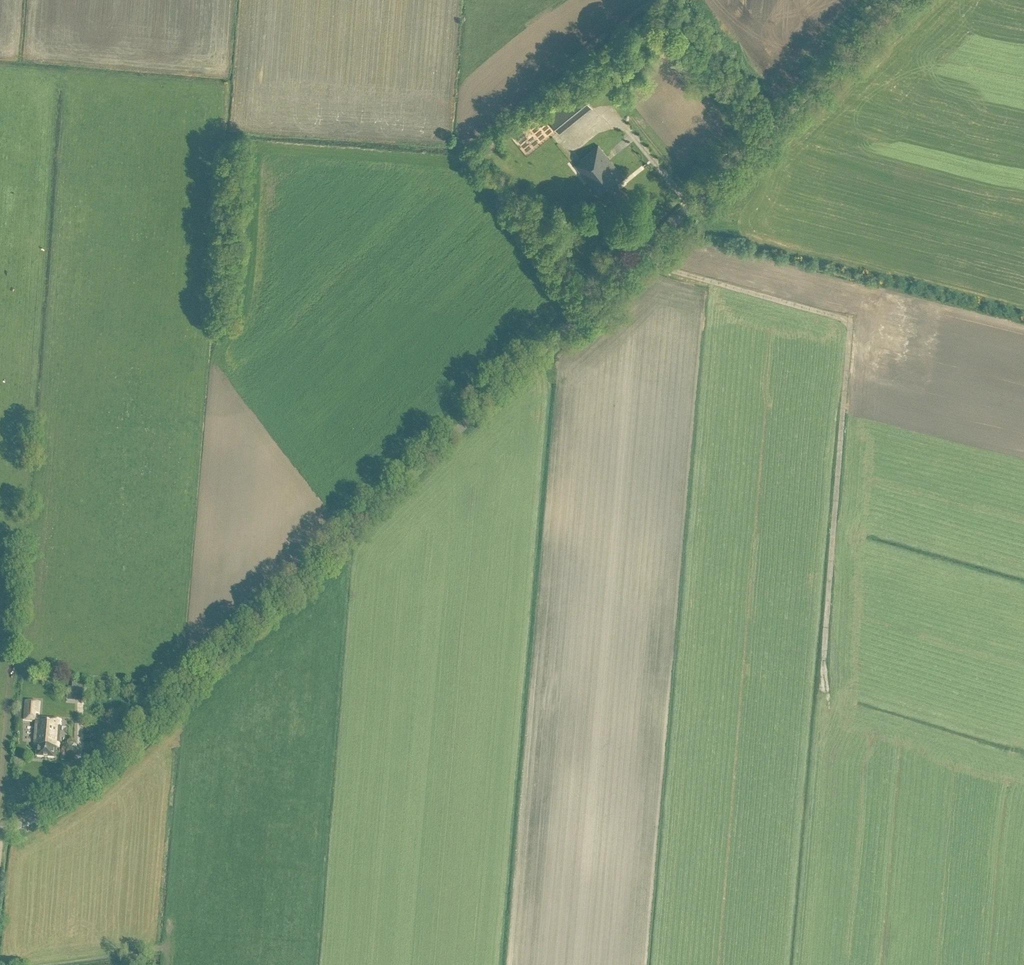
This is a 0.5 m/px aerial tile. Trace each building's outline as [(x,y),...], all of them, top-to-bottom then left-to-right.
[(591,105),(578,89),(547,114),(559,130),(591,105)] [(598,145),(575,164),(600,196),(603,193),(611,204),(615,201),(619,206),(629,198),(617,182),(624,177),(598,145)] [(67,689),(66,701),(82,703),(83,690),(67,689)] [(24,721),(36,722),(35,738),(36,738),(35,747),(37,747),(36,758),(56,760),(57,749),(59,749),(61,721),(39,719),(40,716),(39,716),(40,703),(26,702),(24,721)]
